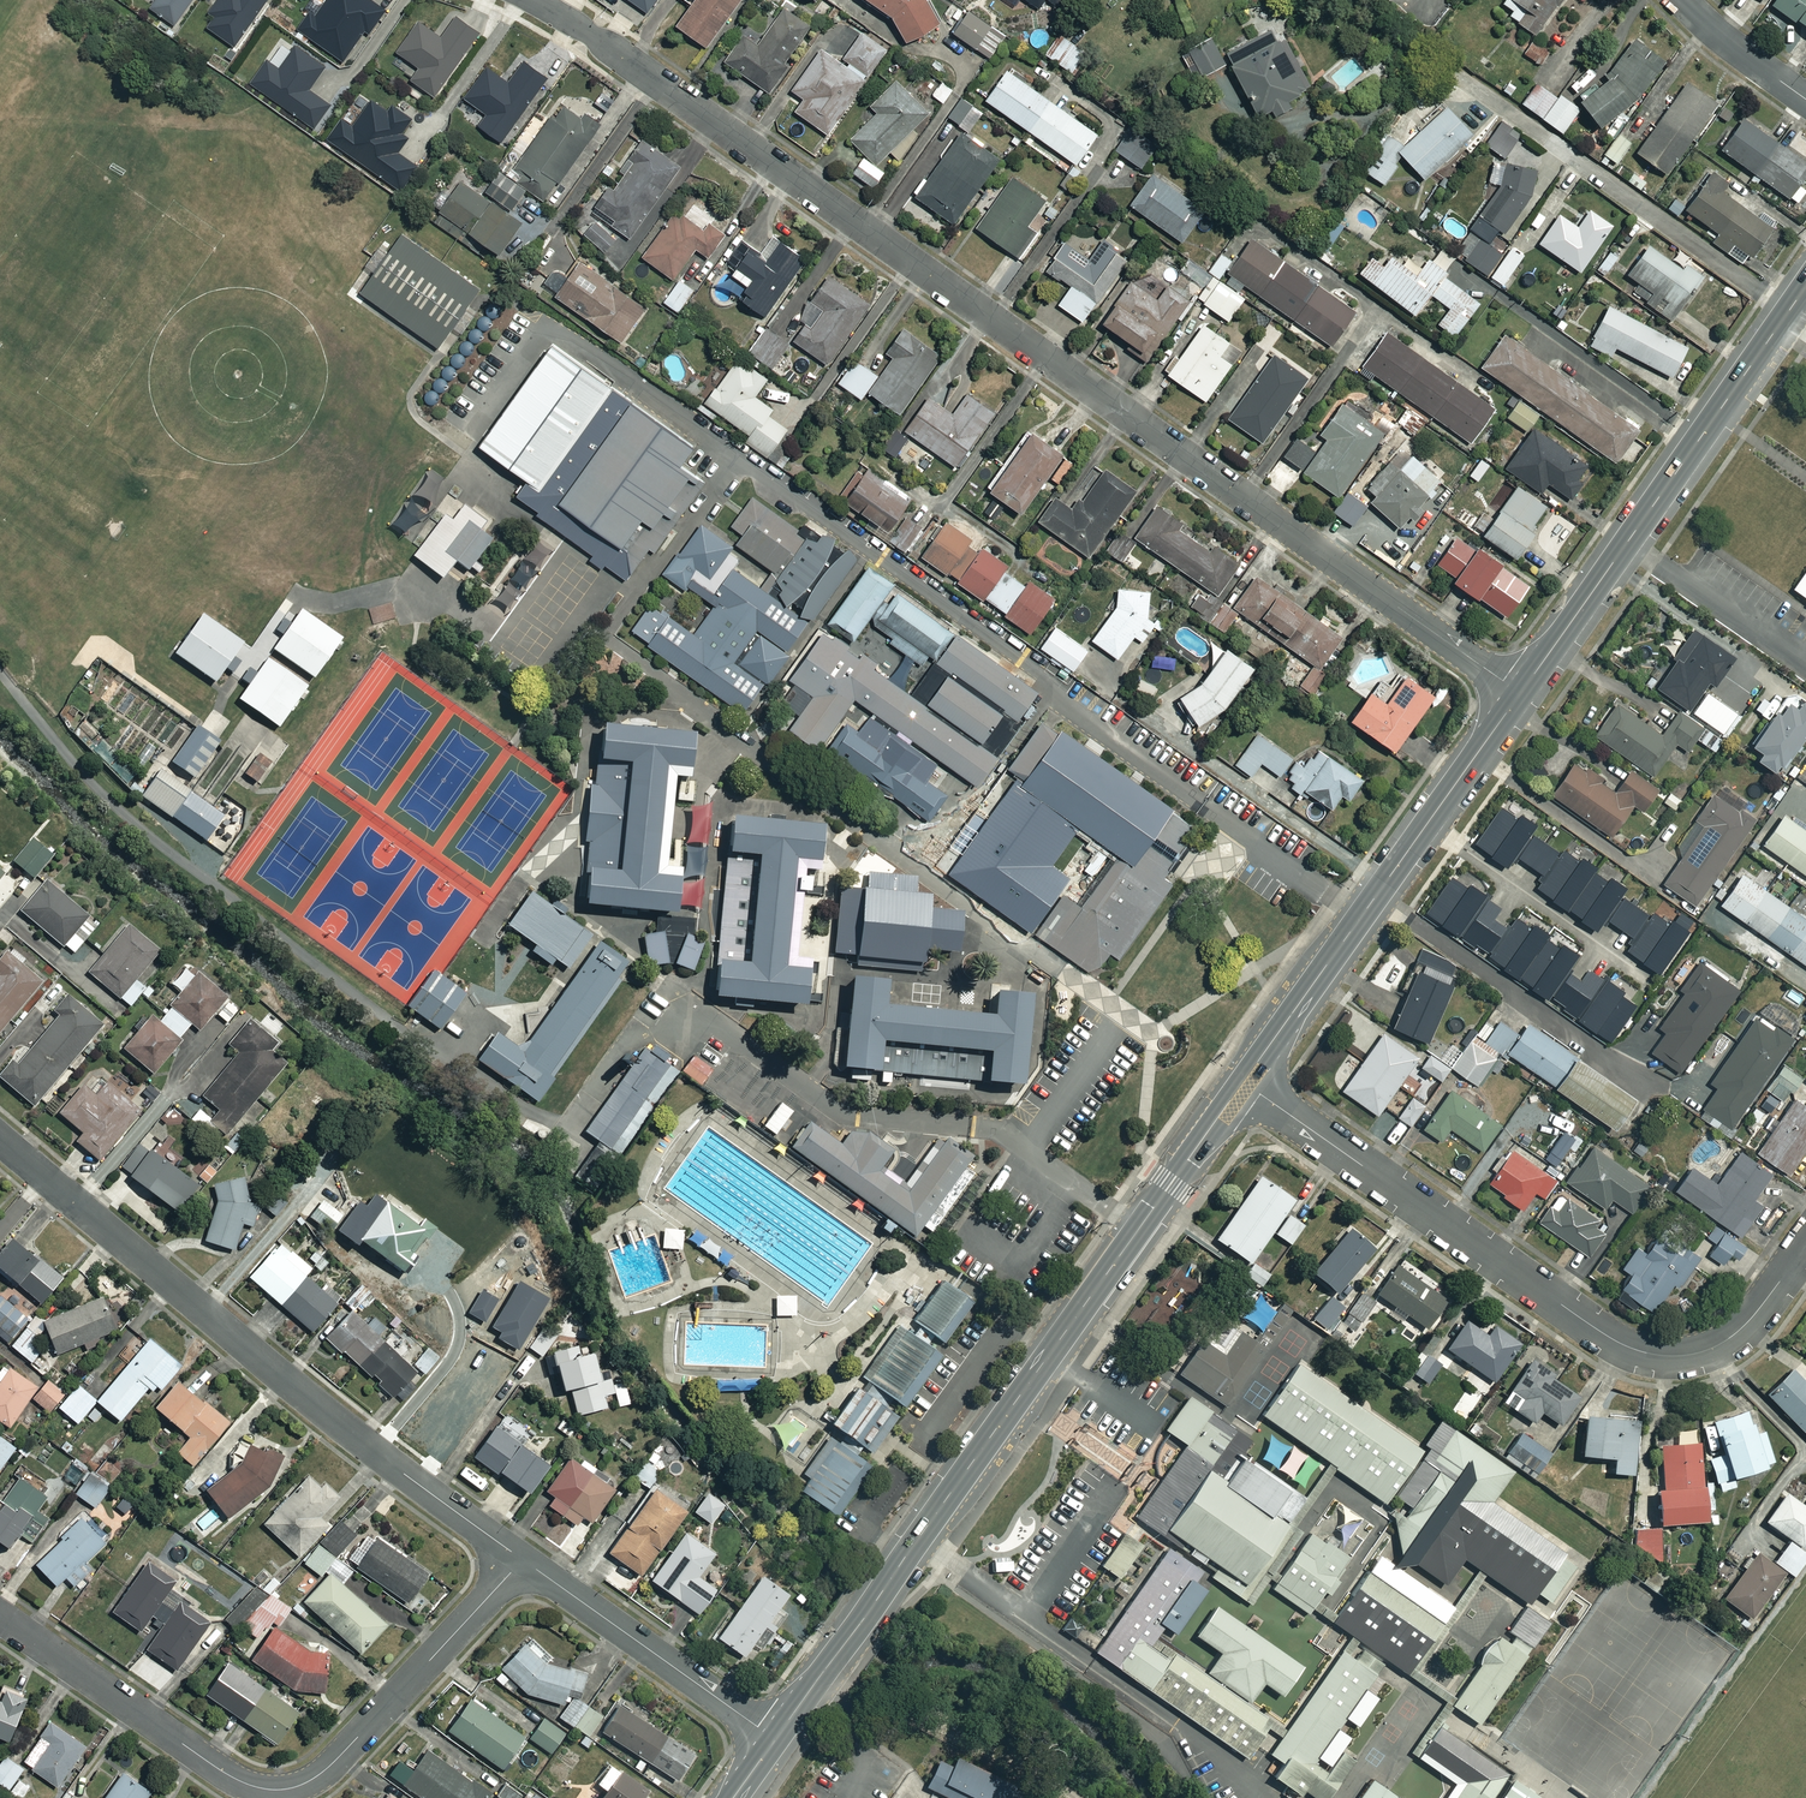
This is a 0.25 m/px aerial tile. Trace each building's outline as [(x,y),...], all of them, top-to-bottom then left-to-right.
[(153,10),(176,27),(196,0),(160,0),(153,10)] [(211,16),(216,20),(210,29),(236,48),(272,0),(222,0),(211,16)] [(372,0),(329,0),(318,15),(308,20),(300,31),(344,62),(366,30),(370,32),(386,9),(372,0)] [(647,12),(656,0),(630,0),(647,12)] [(690,3),(675,25),(707,47),(740,0),(686,0),(690,3)] [(892,16),(906,41),(941,23),(928,0),(870,0),(892,16)] [(1039,9),(1045,0),(1027,0),(1039,9)] [(1505,5),(1515,12),(1511,18),(1540,38),(1565,0),(1508,0),(1505,5)] [(1775,7),(1798,24),(1801,21),(1805,25),(1805,0),(1781,0),(1775,7)] [(756,111),(768,93),(771,95),(792,64),(790,62),(812,29),(786,10),(761,47),(746,37),(727,64),(759,87),(747,105),(756,111)] [(961,16),(951,31),(990,58),(1005,36),(969,10),(963,18),(961,16)] [(481,34),(457,18),(443,39),(418,22),(397,54),(420,69),(411,82),(438,99),(481,34)] [(1278,40),(1272,28),(1226,52),(1260,116),(1272,110),(1276,116),(1293,107),(1289,100),(1302,93),(1301,91),(1307,88),(1306,87),(1311,85),(1286,38),(1281,41),(1280,39),(1278,40)] [(889,52),(864,35),(843,65),(824,51),(795,93),(807,101),(798,113),(830,136),(889,52)] [(1089,53),(1062,35),(1047,56),(1075,74),(1089,53)] [(1227,64),(1211,36),(1188,48),(1202,77),(1227,64)] [(1583,102),(1605,130),(1642,101),(1671,66),(1638,40),(1608,76),(1612,80),(1583,102)] [(1552,54),(1534,42),(1526,55),(1543,66),(1552,54)] [(327,68),(298,47),(283,69),(270,61),(251,87),(312,130),(330,105),(311,91),(327,68)] [(549,80),(526,63),(510,85),(489,69),(466,101),(488,117),(480,127),(502,143),(549,80)] [(1102,137),(1011,72),(989,103),(1064,156),(1058,165),(1073,176),(1102,137)] [(934,108),(901,76),(872,107),(879,114),(852,142),(870,159),(856,173),(874,189),(887,175),(879,167),(934,108)] [(955,92),(944,84),(934,97),(945,105),(955,92)] [(1560,100),(1540,85),(1525,105),(1565,135),(1583,111),(1563,96),(1560,100)] [(1720,106),(1690,85),(1640,155),(1670,176),(1720,106)] [(976,107),(964,99),(950,118),(962,126),(976,107)] [(392,115),(372,101),(353,127),(343,120),(327,142),(400,194),(419,168),(399,153),(410,138),(403,133),(414,118),(398,107),(392,115)] [(559,120),(555,117),(514,173),(507,167),(488,193),(514,212),(529,191),(547,204),(604,125),(589,115),(585,121),(567,108),(559,120)] [(1406,158),(1426,182),(1476,138),(1450,109),(1407,146),(1390,133),(1363,169),(1386,185),(1406,158)] [(1746,121),(1724,152),(1756,175),(1752,182),(1758,186),(1763,179),(1800,205),(1805,196),(1805,191),(1803,189),(1805,184),(1805,164),(1746,121)] [(1520,139),(1502,126),(1488,146),(1506,159),(1520,139)] [(1158,149),(1132,131),(1118,152),(1143,170),(1158,149)] [(978,136),(975,141),(965,133),(930,182),(926,180),(914,196),(957,227),(1003,161),(986,149),(989,144),(978,136)] [(681,168),(644,142),(622,173),(628,176),(617,192),(612,189),(594,214),(632,240),(681,168)] [(1505,233),(1535,190),(1539,171),(1509,165),(1505,184),(1482,218),(1505,233)] [(1732,185),(1716,174),(1689,212),(1721,235),(1714,243),(1749,268),(1775,230),(1725,195),(1732,185)] [(1206,212),(1155,176),(1133,207),(1184,243),(1206,212)] [(1047,202),(1015,179),(979,229),(1018,257),(1036,232),(1029,228),(1047,202)] [(526,225),(465,184),(455,199),(445,193),(434,208),(506,256),(526,225)] [(706,233),(679,212),(645,258),(675,281),(699,251),(711,260),(728,237),(712,224),(706,233)] [(1615,228),(1593,212),(1581,229),(1562,216),(1542,245),(1583,274),(1615,228)] [(1645,223),(1636,217),(1599,271),(1607,277),(1645,223)] [(619,241),(598,223),(587,237),(607,254),(619,241)] [(480,289),(402,234),(382,263),(360,294),(438,349),(460,317),(480,289)] [(1504,255),(1502,253),(1507,245),(1494,236),(1488,244),(1484,241),(1469,263),(1489,277),(1504,255)] [(808,262),(775,238),(762,257),(756,252),(737,277),(754,290),(746,302),(767,318),(808,262)] [(1358,314),(1255,241),(1231,276),(1334,348),(1358,314)] [(1067,244),(1056,259),(1058,260),(1049,272),(1073,290),(1061,307),(1085,324),(1131,261),(1105,242),(1091,261),(1067,244)] [(1687,272),(1652,247),(1631,276),(1642,284),(1635,293),(1673,321),(1705,277),(1691,267),(1687,272)] [(1526,256),(1514,248),(1494,279),(1506,287),(1526,256)] [(1432,260),(1424,270),(1410,259),(1405,266),(1395,259),(1388,269),(1375,259),(1363,275),(1419,318),(1435,297),(1453,310),(1440,326),(1457,339),(1482,305),(1445,277),(1457,260),(1444,251),(1435,263),(1432,260)] [(1234,263),(1222,255),(1210,273),(1222,281),(1234,263)] [(650,309),(584,264),(571,282),(568,280),(556,297),(626,345),(650,309)] [(1604,284),(1591,275),(1583,287),(1597,296),(1604,284)] [(871,306),(832,278),(801,322),(809,327),(797,343),(829,366),(871,306)] [(1247,301),(1215,279),(1200,301),(1232,323),(1247,301)] [(696,292),(681,282),(666,304),(680,314),(696,292)] [(1192,302),(1171,286),(1160,302),(1134,283),(1117,307),(1120,309),(1107,326),(1134,345),(1130,350),(1148,363),(1192,302)] [(1692,350),(1613,308),(1592,347),(1614,358),(1619,349),(1676,380),(1692,350)] [(1558,315),(1552,324),(1564,334),(1571,325),(1558,315)] [(1244,354),(1206,327),(1182,361),(1177,357),(1166,373),(1208,403),(1244,354)] [(655,340),(642,331),(632,344),(646,354),(655,340)] [(944,360),(906,331),(888,355),(895,360),(882,379),(858,361),(841,384),(864,401),(870,393),(901,416),(944,360)] [(1497,410),(1390,334),(1362,373),(1372,380),(1376,376),(1473,445),(1497,410)] [(1524,398),(1545,412),(1617,463),(1640,430),(1507,336),(1484,369),(1524,398)] [(694,443),(551,344),(480,445),(478,448),(621,548),(641,520),(655,529),(694,474),(680,464),(694,443)] [(1310,381),(1276,356),(1230,420),(1264,445),(1310,381)] [(771,380),(743,359),(709,404),(753,437),(748,443),(770,459),(791,432),(771,417),(775,412),(757,398),(771,380)] [(997,414),(970,395),(955,416),(932,400),(908,433),(958,469),(997,414)] [(1545,412),(1524,398),(1509,419),(1530,433),(1545,412)] [(1287,457),(1308,472),(1306,475),(1339,498),(1384,433),(1367,422),(1369,419),(1348,404),(1325,437),(1330,440),(1319,455),(1298,440),(1287,457)] [(1592,469),(1537,430),(1509,469),(1544,494),(1551,485),(1570,499),(1592,469)] [(996,521),(1008,503),(1027,516),(1067,458),(1030,432),(990,491),(996,495),(984,513),(996,521)] [(1443,482),(1404,449),(1370,488),(1379,497),(1374,504),(1403,529),(1443,482)] [(1138,494),(1107,472),(1078,514),(1058,500),(1041,524),(1092,559),(1138,494)] [(914,506),(870,474),(865,480),(858,475),(842,497),(894,534),(914,506)] [(1485,513),(1474,528),(1521,560),(1554,512),(1520,488),(1497,521),(1485,513)] [(1371,509),(1350,494),(1336,514),(1357,529),(1371,509)] [(803,532),(753,498),(725,537),(775,572),(803,532)] [(492,540),(482,532),(489,523),(465,505),(452,523),(445,518),(414,558),(443,580),(455,564),(467,573),(492,540)] [(1226,601),(1219,596),(1241,564),(1217,547),(1212,554),(1180,531),(1184,525),(1159,508),(1137,540),(1175,566),(1160,587),(1212,622),(1226,601)] [(744,711),(806,623),(722,564),(732,549),(699,525),(663,577),(707,608),(691,631),(647,600),(626,629),(744,711)] [(925,559),(952,578),(954,576),(963,582),(961,586),(986,603),(988,600),(1010,615),(1009,618),(1034,635),(1057,602),(1030,583),(1027,587),(1008,574),(1012,569),(984,550),(980,555),(970,548),(974,542),(949,525),(925,559)] [(857,560),(817,531),(772,594),(813,623),(857,560)] [(1136,544),(1122,533),(1109,552),(1123,562),(1136,544)] [(1480,553),(1459,538),(1440,566),(1461,581),(1458,585),(1506,619),(1529,585),(1506,569),(1508,567),(1483,549),(1480,553)] [(551,555),(538,546),(513,583),(525,592),(551,555)] [(1790,584),(1793,586),(1805,596),(1805,562),(1790,584)] [(891,584),(864,565),(825,620),(853,639),(891,584)] [(1226,632),(1240,612),(1316,666),(1302,686),(1313,694),(1350,641),(1259,577),(1236,609),(1229,604),(1214,624),(1226,632)] [(521,597),(510,588),(498,603),(509,612),(521,597)] [(1153,593),(1122,589),(1120,608),(1095,642),(1121,661),(1138,637),(1145,642),(1156,627),(1150,622),(1153,593)] [(949,631),(896,594),(876,622),(929,659),(949,631)] [(343,638),(300,609),(273,648),(316,677),(343,638)] [(243,643),(200,614),(180,643),(173,653),(216,682),(243,643)] [(995,752),(820,630),(788,676),(811,692),(786,728),(816,749),(852,697),(974,783),(995,752)] [(1091,653),(1059,630),(1044,650),(1077,673),(1091,653)] [(1680,708),(1713,732),(1731,707),(1702,686),(1707,680),(1712,683),(1732,655),(1700,632),(1682,656),(1678,654),(1656,685),(1683,705),(1680,708)] [(1037,693),(951,634),(932,661),(1018,720),(1037,693)] [(1203,727),(1230,711),(1260,672),(1233,651),(1206,685),(1185,698),(1203,727)] [(307,688),(265,659),(238,698),(281,727),(307,688)] [(1184,669),(1172,659),(1162,671),(1173,681),(1184,669)] [(1440,698),(1404,673),(1393,688),(1386,683),(1357,723),(1400,754),(1440,698)] [(1003,715),(945,674),(925,703),(983,743),(1003,715)] [(1771,767),(1776,760),(1781,764),(1805,729),(1805,702),(1790,690),(1776,708),(1774,706),(1748,740),(1758,747),(1754,754),(1771,767)] [(1713,732),(1680,708),(1662,734),(1618,701),(1594,732),(1651,774),(1675,741),(1685,749),(1695,736),(1713,750),(1722,738),(1714,732),(1713,732)] [(1121,857),(1086,907),(1133,940),(1188,863),(1211,831),(1052,718),(1016,767),(1032,779),(1025,789),(1051,807),(1121,857)] [(881,748),(846,723),(826,753),(923,820),(943,791),(911,769),(921,754),(891,733),(881,748)] [(691,733),(600,726),(597,764),(629,766),(622,867),(590,865),(588,903),(678,909),(681,876),(654,874),(661,769),(688,771),(691,733)] [(222,745),(200,729),(174,764),(197,780),(222,745)] [(1295,760),(1259,735),(1238,766),(1254,777),(1263,764),(1282,777),(1295,760)] [(1289,774),(1295,777),(1292,782),(1296,785),(1293,789),(1300,793),(1291,807),(1321,826),(1327,816),(1337,823),(1342,815),(1337,811),(1346,797),(1354,802),(1368,781),(1320,751),(1308,769),(1297,762),(1289,774)] [(273,763),(260,754),(246,775),(259,784),(273,763)] [(1601,776),(1574,757),(1549,792),(1610,834),(1632,803),(1642,810),(1658,788),(1628,768),(1613,790),(1598,780),(1601,776)] [(597,764),(590,865),(622,867),(629,766),(597,764)] [(222,817),(160,771),(141,797),(202,843),(222,817)] [(1687,787),(1672,782),(1669,793),(1684,798),(1687,787)] [(1715,788),(1674,846),(1681,851),(1660,881),(1694,904),(1755,816),(1715,788)] [(1605,916),(1627,931),(1623,936),(1630,942),(1626,948),(1658,970),(1684,932),(1651,908),(1648,913),(1618,892),(1622,887),(1500,804),(1473,842),(1507,865),(1515,853),(1542,871),(1533,884),(1596,928),(1605,916)] [(1782,812),(1761,841),(1805,873),(1805,829),(1782,812)] [(817,821),(726,814),(723,852),(755,854),(748,955),(716,953),(714,991),(804,998),(807,964),(780,962),(787,857),(814,859),(817,821)] [(1678,826),(1668,820),(1655,839),(1665,846),(1678,826)] [(55,857),(34,840),(15,863),(36,880),(55,857)] [(723,852),(716,953),(748,955),(755,854),(723,852)] [(1581,952),(1520,908),(1509,924),(1492,911),(1498,903),(1487,895),(1490,891),(1460,870),(1430,913),(1610,1041),(1643,996),(1591,959),(1579,977),(1568,969),(1581,952)] [(1715,895),(1719,898),(1717,901),(1805,964),(1805,917),(1739,870),(1729,884),(1724,881),(1715,895)] [(928,883),(840,878),(835,965),(923,971),(928,883)] [(90,917),(48,882),(23,913),(76,956),(86,943),(76,934),(90,917)] [(591,930),(531,888),(503,928),(563,969),(591,930)] [(639,937),(648,966),(666,964),(673,964),(688,970),(700,940),(687,929),(685,925),(657,922),(654,927),(639,937)] [(162,953),(130,926),(90,974),(132,1009),(149,989),(139,980),(162,953)] [(469,1058),(531,1101),(628,963),(591,938),(516,1045),(490,1027),(469,1058)] [(9,953),(0,964),(0,1037),(45,983),(9,953)] [(1741,989),(1702,961),(1681,990),(1685,993),(1661,1028),(1666,1032),(1652,1053),(1682,1074),(1741,989)] [(1450,976),(1417,962),(1392,1022),(1425,1036),(1450,976)] [(466,996),(432,972),(410,1004),(443,1028),(466,996)] [(229,999),(200,974),(158,1024),(148,1015),(136,1029),(141,1033),(126,1051),(155,1076),(196,1027),(201,1032),(229,999)] [(849,978),(843,1069),(881,1071),(883,1040),(984,1047),(982,1078),(1020,1080),(1026,990),(992,988),(991,1014),(885,1008),(887,981),(849,978)] [(104,1027),(69,998),(56,1013),(61,1017),(20,1066),(15,1062),(0,1078),(35,1107),(104,1027)] [(1802,1022),(1769,1000),(1755,1021),(1752,1019),(1709,1080),(1716,1085),(1697,1113),(1725,1133),(1802,1022)] [(1632,1095),(1523,1018),(1514,1030),(1499,1020),(1484,1041),(1506,1056),(1508,1052),(1611,1124),(1632,1095)] [(277,1097),(268,1089),(287,1066),(273,1054),(280,1046),(251,1022),(230,1047),(240,1055),(204,1098),(221,1113),(211,1124),(228,1137),(259,1099),(269,1107),(277,1097)] [(1376,1112),(1381,1105),(1409,1125),(1425,1102),(1414,1095),(1419,1088),(1402,1076),(1417,1054),(1381,1029),(1341,1087),(1376,1112)] [(1495,1056),(1469,1039),(1461,1051),(1450,1044),(1440,1059),(1468,1078),(1458,1093),(1449,1086),(1422,1127),(1440,1138),(1448,1126),(1481,1148),(1499,1122),(1466,1100),(1495,1056)] [(881,1071),(982,1078),(984,1047),(883,1040),(881,1071)] [(572,1182),(592,1196),(656,1107),(643,1097),(665,1066),(645,1052),(587,1133),(600,1143),(572,1182)] [(1449,1066),(1429,1053),(1421,1066),(1441,1079),(1449,1066)] [(1800,1077),(1783,1062),(1764,1085),(1780,1099),(1800,1077)] [(98,1098),(85,1087),(62,1115),(86,1136),(79,1144),(101,1162),(140,1116),(107,1088),(98,1098)] [(1793,1096),(1757,1151),(1788,1171),(1805,1144),(1805,1105),(1793,1096)] [(790,1109),(778,1100),(761,1123),(772,1132),(790,1109)] [(543,1130),(522,1117),(516,1125),(537,1139),(543,1130)] [(914,1236),(969,1157),(941,1137),(904,1191),(876,1171),(888,1153),(846,1124),(834,1142),(802,1120),(784,1146),(914,1236)] [(171,1132),(158,1122),(122,1169),(181,1214),(202,1186),(184,1172),(182,1174),(155,1153),(171,1132)] [(1648,1184),(1592,1145),(1567,1180),(1604,1206),(1610,1197),(1630,1210),(1648,1184)] [(1530,1160),(1509,1146),(1487,1180),(1502,1190),(1500,1193),(1521,1206),(1532,1189),(1545,1197),(1557,1178),(1545,1170),(1550,1163),(1535,1153),(1530,1160)] [(1770,1171),(1743,1153),(1721,1186),(1690,1164),(1674,1188),(1741,1235),(1762,1205),(1752,1198),(1770,1171)] [(219,1174),(211,1166),(200,1178),(208,1185),(219,1174)] [(1292,1198),(1257,1175),(1214,1238),(1248,1261),(1292,1198)] [(261,1207),(253,1205),(249,1181),(217,1186),(220,1205),(208,1243),(237,1252),(246,1225),(255,1228),(261,1207)] [(291,1203),(277,1191),(264,1207),(278,1219),(291,1203)] [(1595,1215),(1567,1196),(1557,1210),(1549,1204),(1538,1219),(1587,1254),(1604,1230),(1591,1221),(1595,1215)] [(411,1278),(424,1261),(417,1256),(429,1240),(432,1242),(440,1231),(396,1198),(389,1207),(378,1198),(370,1209),(363,1203),(341,1232),(362,1248),(366,1244),(411,1278)] [(345,1219),(325,1202),(312,1219),(331,1235),(345,1219)] [(1745,1245),(1715,1222),(1706,1234),(1715,1241),(1707,1252),(1722,1262),(1729,1252),(1736,1257),(1745,1245)] [(1372,1248),(1348,1228),(1311,1271),(1335,1291),(1372,1248)] [(1645,1247),(1637,1242),(1621,1265),(1629,1270),(1619,1285),(1653,1308),(1672,1281),(1680,1286),(1700,1256),(1685,1246),(1681,1252),(1654,1233),(1645,1247)] [(17,1240),(0,1260),(0,1269),(44,1306),(65,1281),(17,1240)] [(253,1280),(315,1334),(344,1300),(328,1286),(323,1291),(301,1272),(307,1265),(284,1245),(253,1280)] [(321,1249),(310,1260),(323,1273),(334,1262),(321,1249)] [(1268,1274),(1251,1262),(1243,1273),(1260,1286),(1268,1274)] [(1444,1299),(1394,1263),(1374,1291),(1394,1306),(1388,1314),(1400,1322),(1406,1314),(1424,1327),(1444,1299)] [(972,1300),(939,1278),(911,1319),(917,1323),(931,1333),(943,1341),(972,1300)] [(362,1287),(345,1304),(355,1314),(371,1296),(362,1287)] [(1374,1301),(1357,1290),(1337,1320),(1354,1331),(1374,1301)] [(1277,1309),(1258,1295),(1243,1316),(1262,1330),(1277,1309)] [(1341,1305),(1328,1295),(1311,1318),(1324,1328),(1341,1305)] [(3,1298),(0,1301),(0,1336),(8,1343),(28,1320),(3,1298)] [(85,1303),(87,1307),(47,1324),(61,1356),(86,1345),(88,1350),(121,1336),(106,1299),(96,1303),(95,1299),(85,1303)] [(417,1376),(353,1314),(328,1340),(346,1357),(348,1355),(395,1400),(417,1376)] [(1486,1333),(1465,1319),(1445,1348),(1491,1379),(1518,1340),(1493,1323),(1486,1333)] [(931,1333),(917,1323),(910,1334),(924,1344),(931,1333)] [(910,1334),(895,1324),(858,1375),(868,1382),(890,1398),(903,1406),(940,1355),(924,1344),(910,1334)] [(1228,1410),(1275,1345),(1246,1324),(1225,1353),(1205,1339),(1179,1376),(1228,1410)] [(553,1338),(538,1327),(524,1345),(539,1356),(553,1338)] [(182,1367),(152,1341),(118,1382),(109,1374),(96,1390),(104,1397),(99,1404),(123,1424),(157,1382),(164,1388),(182,1367)] [(593,1374),(587,1348),(551,1357),(558,1385),(567,1383),(574,1413),(605,1405),(602,1394),(613,1391),(608,1370),(593,1374)] [(1439,1364),(1418,1350),(1405,1368),(1426,1382),(1439,1364)] [(1556,1375),(1528,1356),(1506,1389),(1519,1398),(1512,1408),(1531,1421),(1539,1410),(1557,1423),(1576,1395),(1553,1380),(1556,1375)] [(1422,1453),(1297,1365),(1261,1417),(1385,1504),(1422,1453)] [(7,1367),(0,1376),(0,1382),(3,1384),(0,1388),(0,1421),(12,1430),(40,1389),(7,1367)] [(1789,1368),(1764,1393),(1805,1436),(1805,1380),(1802,1377),(1800,1379),(1789,1368)] [(890,1398),(868,1382),(862,1391),(884,1406),(890,1398)] [(66,1396),(49,1383),(35,1401),(52,1414),(66,1396)] [(232,1426),(182,1383),(159,1411),(193,1439),(180,1455),(196,1469),(232,1426)] [(862,1391),(851,1384),(825,1420),(842,1432),(861,1445),(870,1451),(896,1415),(884,1406),(862,1391)] [(103,1414),(96,1407),(99,1403),(81,1387),(61,1410),(79,1426),(88,1416),(96,1423),(103,1414)] [(1134,1519),(1248,1598),(1313,1504),(1241,1454),(1251,1440),(1189,1397),(1165,1431),(1185,1446),(1134,1519)] [(1730,1472),(1754,1464),(1755,1470),(1761,1468),(1760,1462),(1771,1459),(1762,1430),(1751,1434),(1743,1409),(1709,1420),(1719,1452),(1705,1457),(1714,1483),(1716,1482),(1718,1491),(1735,1486),(1730,1472)] [(1637,1418),(1581,1412),(1576,1452),(1610,1455),(1608,1470),(1630,1473),(1637,1418)] [(524,1442),(494,1419),(468,1452),(494,1471),(496,1468),(525,1490),(545,1464),(521,1446),(524,1442)] [(1520,1429),(1505,1450),(1525,1465),(1540,1444),(1520,1429)] [(842,1432),(836,1441),(854,1454),(861,1445),(842,1432)] [(1514,1473),(1454,1432),(1431,1467),(1422,1461),(1397,1498),(1412,1508),(1404,1519),(1392,1511),(1401,1556),(1448,1588),(1465,1563),(1530,1608),(1538,1596),(1552,1606),(1578,1568),(1564,1559),(1567,1555),(1493,1504),(1514,1473)] [(854,1454),(836,1441),(826,1435),(799,1472),(807,1476),(797,1489),(835,1517),(872,1466),(854,1454)] [(0,1436),(0,1471),(1,1472),(18,1450),(0,1436)] [(257,1443),(255,1447),(241,1439),(230,1459),(233,1474),(209,1491),(229,1520),(270,1490),(287,1458),(257,1443)] [(1697,1440),(1658,1443),(1661,1486),(1652,1487),(1654,1521),(1702,1518),(1697,1440)] [(580,1456),(577,1461),(566,1453),(541,1487),(551,1494),(545,1502),(575,1524),(581,1516),(589,1522),(614,1488),(605,1482),(609,1477),(580,1456)] [(89,1470),(76,1461),(63,1478),(76,1488),(89,1470)] [(659,1471),(649,1463),(636,1479),(646,1487),(659,1471)] [(716,1475),(707,1467),(697,1479),(707,1487),(716,1475)] [(112,1488),(93,1473),(77,1495),(96,1509),(112,1488)] [(338,1502),(311,1477),(266,1526),(281,1539),(273,1548),(285,1559),(293,1551),(301,1559),(329,1528),(321,1520),(338,1502)] [(23,1537),(34,1545),(52,1520),(40,1512),(49,1500),(21,1481),(5,1503),(3,1502),(0,1506),(0,1543),(12,1552),(23,1537)] [(682,1508),(650,1486),(606,1550),(637,1572),(682,1508)] [(722,1503),(705,1491),(692,1510),(709,1522),(722,1503)] [(1783,1491),(1763,1519),(1800,1546),(1805,1538),(1805,1497),(1801,1504),(1783,1491)] [(112,1542),(88,1517),(63,1540),(65,1542),(39,1567),(59,1588),(68,1580),(76,1588),(90,1575),(83,1569),(112,1542)] [(322,1545),(337,1558),(357,1536),(341,1523),(322,1545)] [(1658,1556),(1657,1527),(1631,1528),(1632,1544),(1654,1559),(1658,1556)] [(712,1552),(682,1531),(648,1577),(696,1612),(713,1588),(695,1574),(712,1552)] [(1145,1546),(1127,1534),(1102,1570),(1120,1582),(1145,1546)] [(1348,1560),(1310,1534),(1272,1589),(1311,1616),(1348,1560)] [(430,1576),(378,1540),(368,1555),(363,1552),(353,1566),(410,1605),(430,1576)] [(1787,1540),(1772,1561),(1792,1575),(1805,1555),(1805,1554),(1787,1540)] [(337,1558),(322,1545),(305,1563),(321,1577),(337,1558)] [(1204,1573),(1168,1548),(1094,1654),(1185,1717),(1247,1761),(1257,1746),(1274,1723),(1155,1641),(1165,1627),(1177,1635),(1207,1592),(1196,1584),(1204,1573)] [(1782,1571),(1754,1551),(1721,1597),(1749,1617),(1782,1571)] [(387,1625),(345,1587),(357,1574),(340,1560),(328,1573),(331,1576),(306,1604),(361,1654),(387,1625)] [(192,1594),(150,1565),(115,1614),(147,1637),(155,1626),(163,1632),(149,1651),(178,1672),(212,1625),(184,1605),(192,1594)] [(1667,1578),(1649,1566),(1639,1582),(1657,1593),(1667,1578)] [(785,1592),(760,1574),(716,1636),(742,1654),(750,1642),(760,1648),(785,1612),(776,1605),(785,1592)] [(1442,1627),(1368,1575),(1333,1624),(1406,1676),(1442,1627)] [(241,1628),(272,1597),(258,1588),(225,1621),(237,1632),(241,1628)] [(272,1597),(241,1628),(257,1640),(273,1623),(277,1627),(291,1610),(272,1597)] [(1551,1625),(1525,1607),(1509,1631),(1535,1649),(1551,1625)] [(1305,1670),(1218,1609),(1197,1639),(1222,1657),(1210,1674),(1249,1702),(1262,1684),(1284,1699),(1305,1670)] [(312,1653),(276,1629),(253,1663),(297,1693),(329,1694),(331,1654),(312,1653)] [(498,1665),(503,1670),(494,1678),(501,1686),(510,1677),(523,1691),(561,1702),(564,1691),(574,1694),(582,1669),(551,1660),(528,1636),(498,1665)] [(1528,1658),(1500,1639),(1452,1707),(1480,1727),(1528,1658)] [(1342,1654),(1271,1756),(1282,1763),(1272,1777),(1302,1797),(1305,1793),(1312,1797),(1334,1797),(1358,1764),(1342,1753),(1327,1774),(1314,1765),(1383,1666),(1363,1653),(1356,1664),(1342,1654)] [(302,1716),(232,1665),(209,1697),(280,1747),(302,1716)] [(0,1703),(0,1740),(12,1745),(31,1701),(11,1692),(5,1706),(0,1703)] [(600,1713),(571,1695),(557,1715),(587,1734),(600,1713)] [(521,1735),(467,1697),(445,1728),(499,1766),(521,1735)] [(693,1752),(616,1703),(599,1729),(676,1779),(693,1752)] [(562,1731),(541,1717),(527,1737),(548,1751),(562,1731)] [(53,1724),(26,1764),(35,1770),(33,1772),(55,1786),(83,1744),(53,1724)] [(1510,1778),(1440,1729),(1418,1760),(1463,1791),(1458,1797),(1496,1797),(1510,1778)] [(424,1749),(400,1783),(422,1797),(483,1797),(488,1791),(471,1778),(469,1780),(424,1749)] [(8,1758),(0,1769),(0,1784),(10,1792),(25,1771),(8,1758)] [(928,1789),(947,1797),(1027,1797),(1029,1793),(959,1760),(956,1768),(941,1761),(928,1789)] [(579,1797),(637,1797),(647,1783),(617,1762),(614,1767),(605,1761),(579,1797)] [(119,1770),(101,1797),(142,1797),(147,1790),(119,1770)] [(505,1781),(496,1794),(500,1797),(518,1797),(521,1793),(505,1781)] [(1514,1781),(1502,1797),(1539,1797),(1514,1781)] [(1370,1782),(1359,1797),(1392,1797),(1370,1782)] [(385,1790),(379,1797),(396,1797),(385,1790)]
